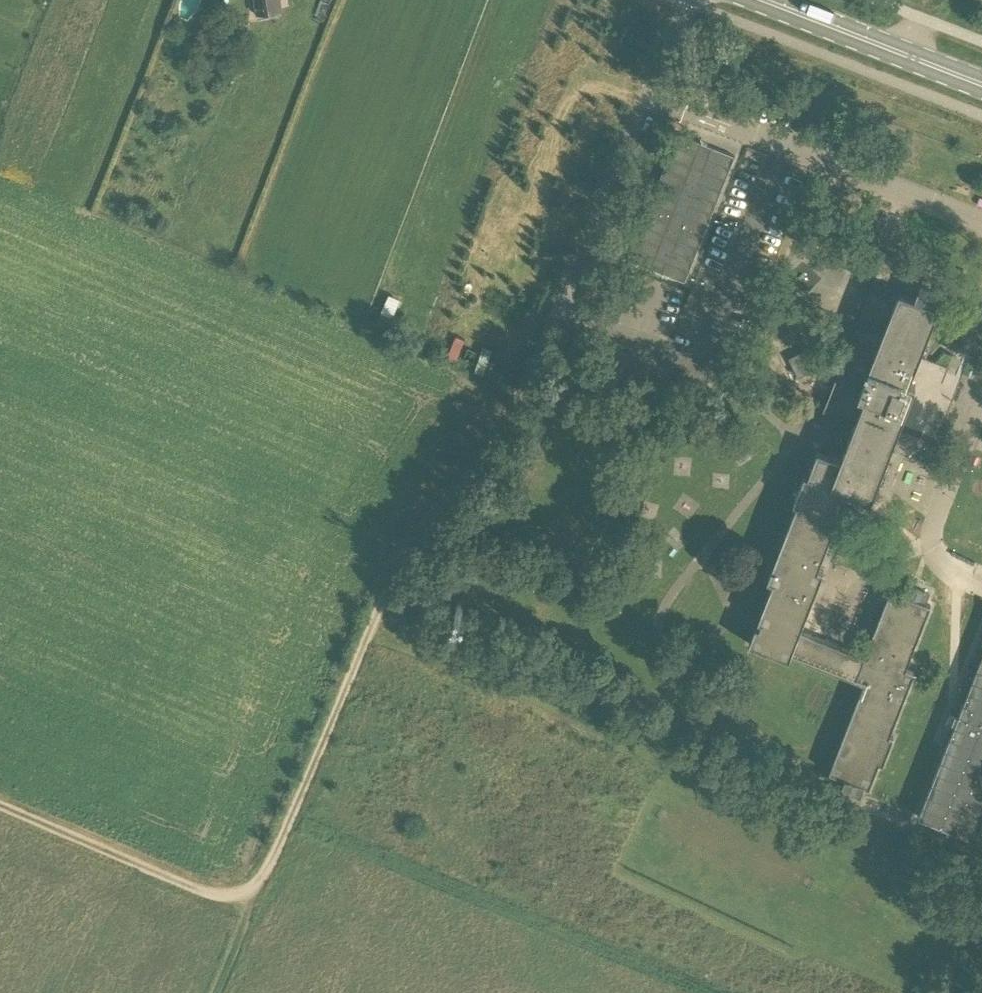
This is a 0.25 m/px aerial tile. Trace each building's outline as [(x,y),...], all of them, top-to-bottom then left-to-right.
[(281,10),(279,0),(256,0),(258,13),(281,10)] [(737,123),(671,98),(617,242),(682,266),(737,123)] [(868,657),(803,631),(826,572),(819,569),(849,492),(872,501),(903,424),(918,386),(910,383),(940,307),(935,305),(939,294),(920,287),(927,270),(892,257),(882,283),(876,281),(835,384),(825,410),(832,412),(855,422),(841,458),(817,449),(807,475),(802,474),(792,501),(797,503),(767,579),(773,581),(748,643),(788,659),(791,653),(864,682),(829,773),(845,779),(842,788),(860,795),(863,787),(869,789),(879,763),(884,765),(894,738),(889,736),(914,673),(907,670),(932,607),(927,605),(931,594),(912,586),(908,596),(894,591),(868,657)] [(800,269),(800,289),(826,289),(826,269),(800,269)] [(477,344),(469,369),(483,374),(492,350),(477,344)] [(907,821),(964,844),(981,799),(981,630),(907,821)] [(835,721),(730,678),(703,750),(808,794),(835,721)]
